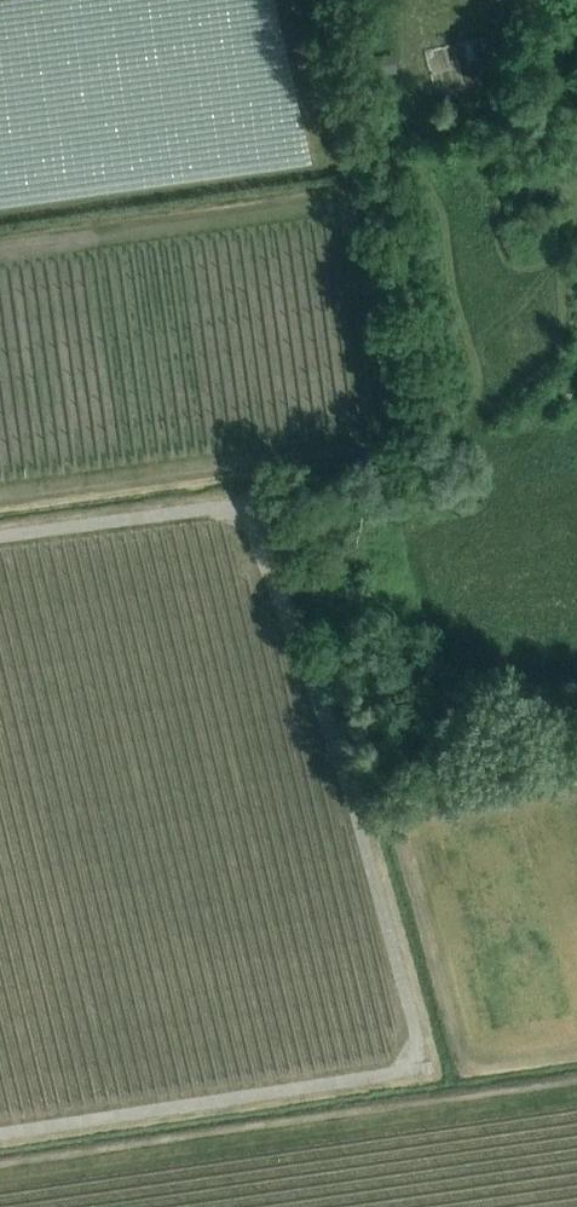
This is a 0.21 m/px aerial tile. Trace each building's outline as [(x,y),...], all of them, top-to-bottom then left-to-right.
[(405,77),(403,58),(386,61),(388,79),(405,77)]
